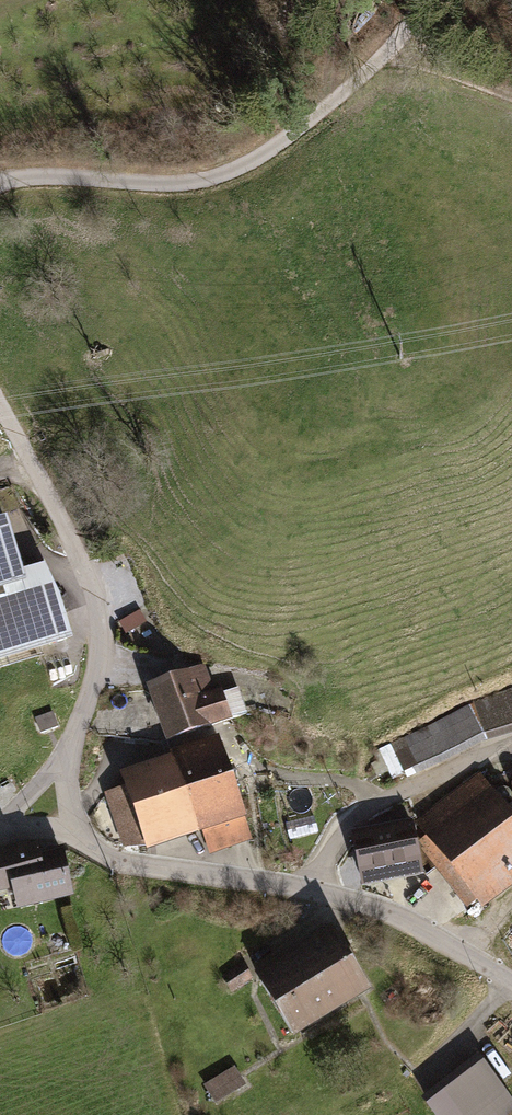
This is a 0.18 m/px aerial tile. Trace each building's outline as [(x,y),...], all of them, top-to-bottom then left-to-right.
[(67,642),(44,567),(18,575),(2,524),(0,524),(0,663),(67,642)] [(198,670),(142,690),(161,745),(241,718),(231,687),(207,695),(198,670)] [(390,744),(408,780),(484,742),(511,732),(511,690),(467,706),(390,744)] [(215,742),(117,776),(143,851),(198,833),(206,858),(250,843),(215,742)] [(409,823),(472,909),(511,880),(511,827),(474,775),(409,823)] [(405,822),(348,832),(357,884),(414,874),(405,822)] [(0,855),(0,897),(2,897),(7,916),(64,901),(58,877),(36,883),(27,848),(0,855)] [(511,942),(511,907),(495,925),(511,942)] [(325,930),(248,975),(287,1042),(364,997),(325,930)] [(45,940),(49,952),(62,948),(59,936),(45,940)] [(416,1101),(427,1114),(506,1114),(498,1103),(503,1099),(472,1058),(416,1101)] [(212,1108),(242,1092),(231,1072),(201,1089),(212,1108)]
